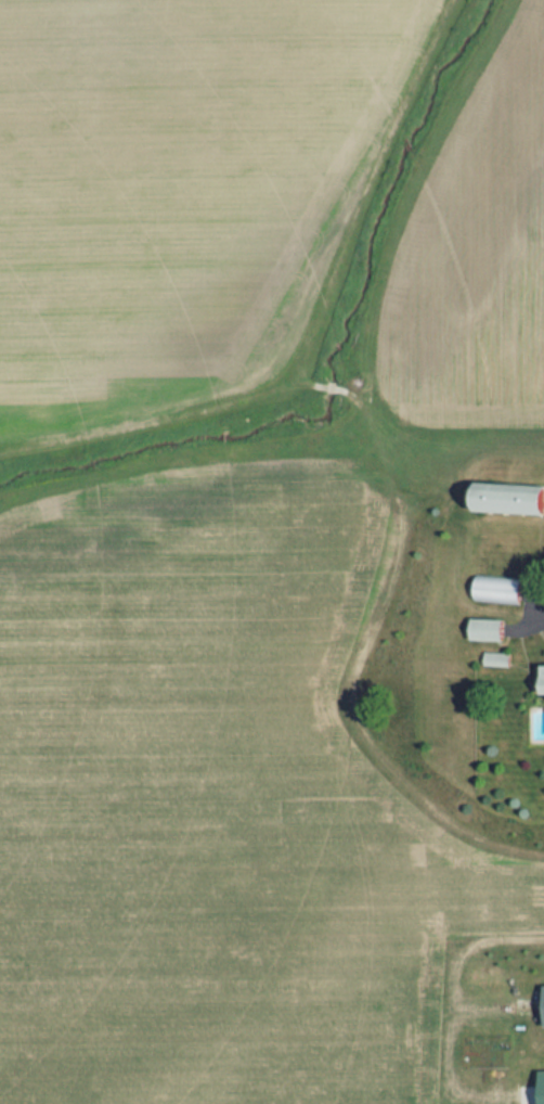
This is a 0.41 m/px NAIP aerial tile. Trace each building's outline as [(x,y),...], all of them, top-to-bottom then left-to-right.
[(476,482),(475,511),(543,514),(543,485),(476,482)] [(474,601),(516,602),(516,578),(475,577),(474,601)] [(471,639),(503,640),(503,619),(471,617),(471,639)] [(509,666),(510,652),(484,651),(484,665),(509,666)]
